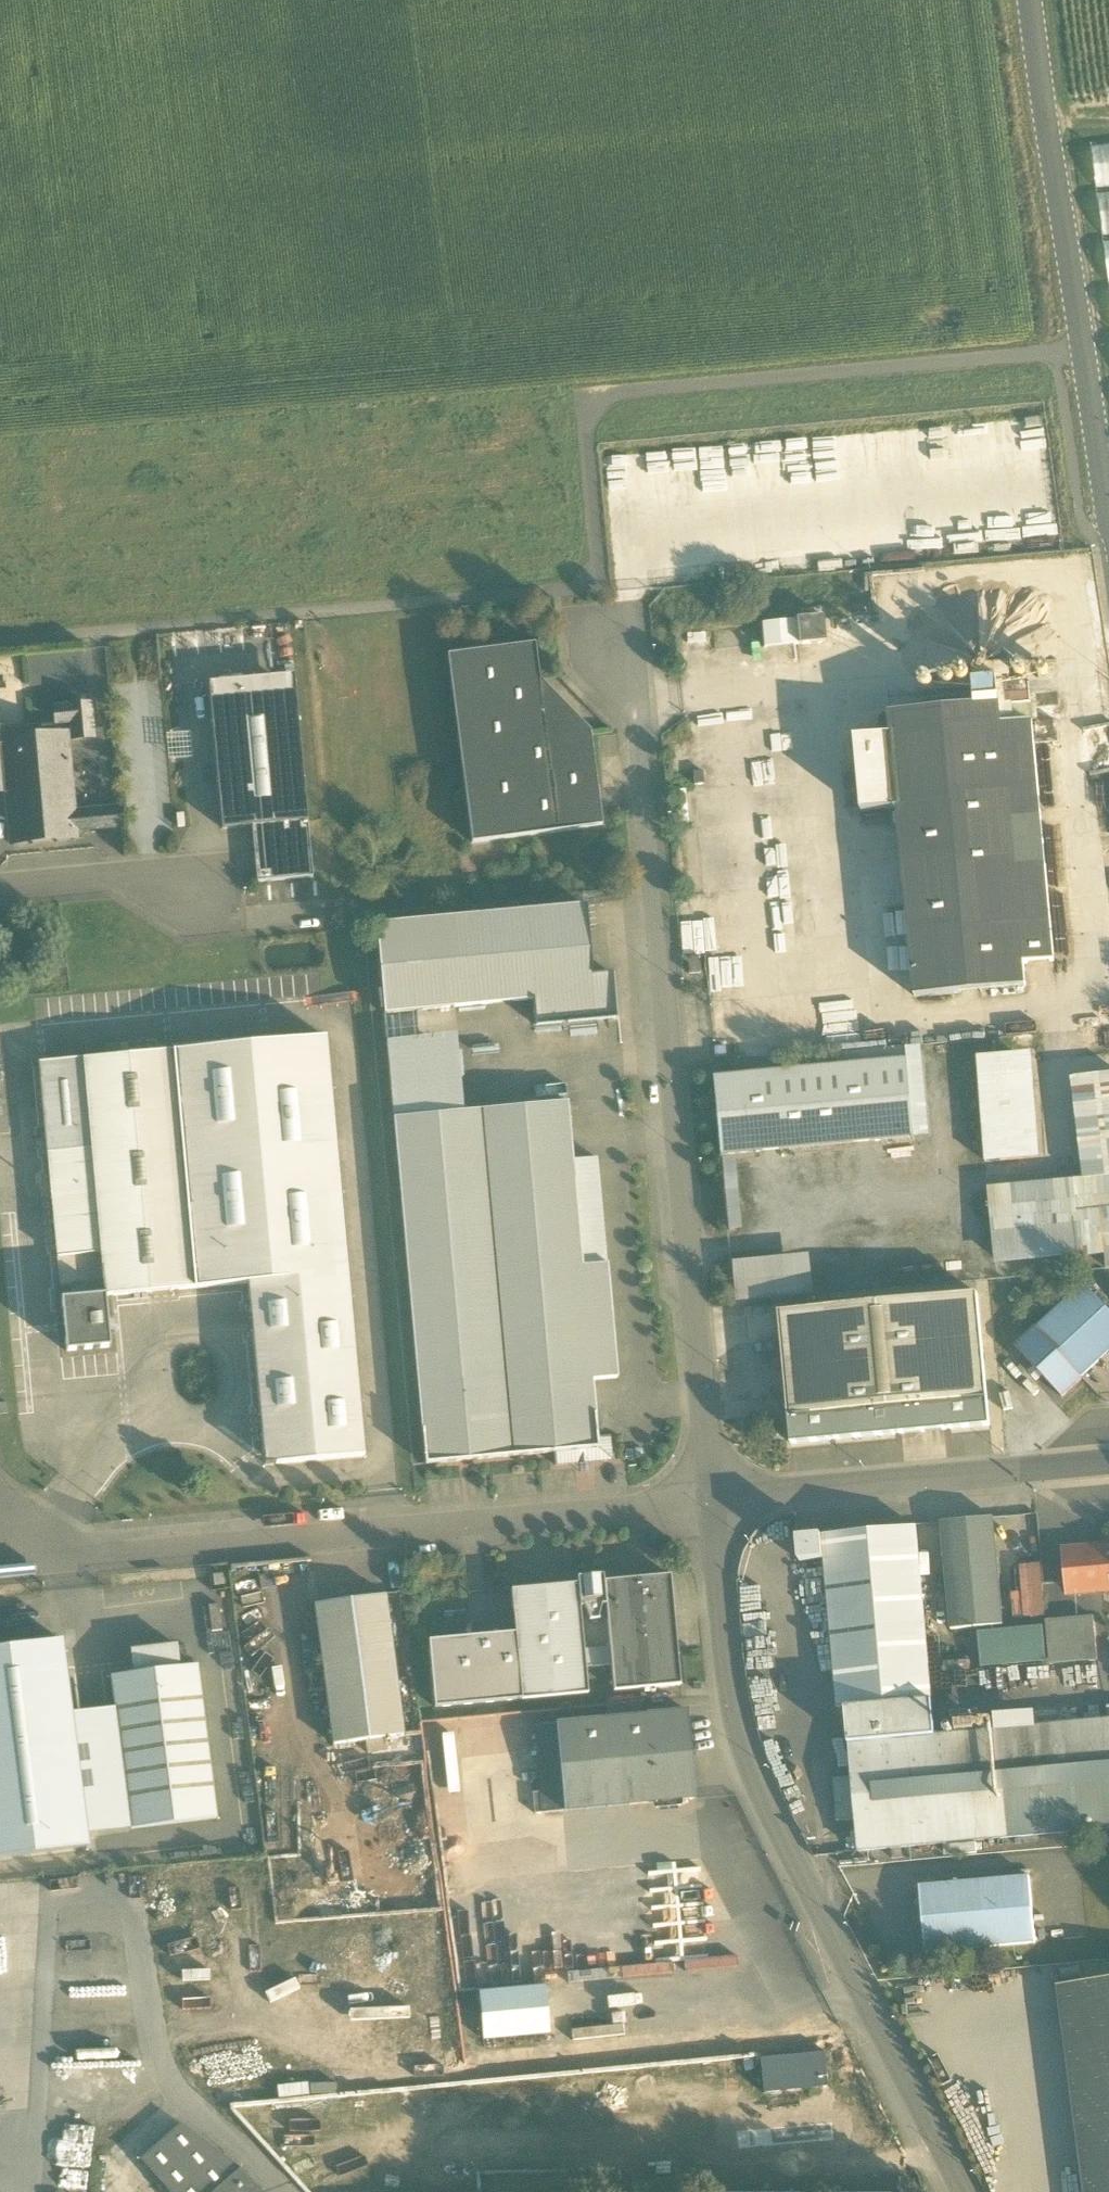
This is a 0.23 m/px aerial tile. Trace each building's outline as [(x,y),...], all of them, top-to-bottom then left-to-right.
[(796,620),(796,621),(798,646),(824,643),(822,617),(796,620)] [(764,649),(798,646),(796,621),(761,624),(764,649)] [(447,656),(472,844),(602,827),(590,734),(547,740),(539,681),(535,645),(447,656)] [(209,684),(210,701),(296,693),(294,676),(209,684)] [(590,734),(539,681),(547,740),(590,734)] [(222,830),(252,827),(307,822),(296,693),(210,701),(222,830)] [(890,714),(890,715),(891,735),(898,810),(915,998),(1026,988),(1024,965),(1055,962),(1033,723),(1002,725),(1000,704),(890,714)] [(72,723),(73,738),(92,736),(90,706),(55,709),(57,724),(72,723)] [(879,720),(880,736),(891,735),(890,715),(883,716),(879,720)] [(11,844),(34,842),(38,833),(48,832),(53,840),(76,838),(75,831),(74,814),(67,735),(4,741),(2,741),(3,748),(0,748),(0,794),(7,794),(11,844)] [(898,810),(891,735),(880,736),(855,739),(862,813),(898,810)] [(106,811),(107,828),(123,827),(121,809),(106,811)] [(107,828),(106,811),(74,814),(75,831),(107,828)] [(313,879),(307,822),(252,827),(257,884),(313,879)] [(533,1001),(535,1027),(616,1019),(612,975),(592,977),(586,907),(376,926),(384,1015),(453,1009),(533,1001)] [(394,1119),(463,1113),(453,1009),(384,1015),(394,1119)] [(326,1038),(173,1052),(195,1289),(248,1284),(265,1465),(364,1457),(326,1038)] [(839,1053),(840,1066),(907,1060),(915,1138),(930,1137),(922,1046),(839,1053)] [(101,1254),(104,1282),(105,1296),(106,1296),(106,1297),(195,1289),(173,1052),(83,1061),(92,1150),(93,1164),(95,1194),(101,1254)] [(978,1058),(986,1162),(1039,1158),(1031,1054),(978,1058)] [(47,1154),(92,1150),(83,1061),(83,1060),(39,1064),(47,1154)] [(712,1078),(720,1156),(915,1138),(907,1060),(840,1066),(712,1078)] [(1083,1178),(1108,1175),(1108,1073),(1071,1078),(1083,1178)] [(394,1119),(422,1431),(595,1415),(592,1381),(617,1379),(607,1265),(582,1267),(572,1161),(567,1103),(463,1113),(394,1119)] [(47,1154),(49,1168),(93,1164),(92,1150),(47,1154)] [(840,1158),(843,1185),(855,1184),(851,1157),(840,1158)] [(597,1159),(572,1161),(582,1267),(607,1265),(597,1159)] [(722,1161),(729,1232),(741,1231),(734,1160),(722,1161)] [(95,1194),(93,1164),(49,1168),(51,1197),(52,1197),(95,1194)] [(1083,1256),(1076,1188),(1108,1185),(1108,1175),(1083,1178),(988,1188),(995,1265),(1083,1256)] [(1076,1188),(1083,1256),(1083,1257),(1104,1254),(1108,1254),(1108,1185),(1076,1188)] [(52,1197),(57,1257),(101,1254),(95,1194),(52,1197)] [(104,1282),(101,1254),(57,1257),(60,1286),(71,1285),(104,1282)] [(731,1262),(735,1302),(813,1295),(809,1255),(731,1262)] [(71,1285),(72,1299),(105,1296),(104,1282),(71,1285)] [(1036,1329),(1081,1378),(1108,1352),(1108,1311),(1084,1284),(1036,1329)] [(779,1313),(789,1417),(987,1399),(978,1294),(779,1313)] [(106,1296),(105,1296),(72,1299),(61,1300),(66,1352),(111,1348),(106,1297),(106,1296)] [(1082,1379),(1081,1378),(1036,1329),(1035,1328),(1014,1347),(1061,1398),(1082,1379)] [(990,1426),(987,1399),(789,1417),(791,1445),(990,1426)] [(597,1438),(595,1415),(422,1431),(426,1465),(554,1453),(599,1449),(597,1438)] [(610,1437),(597,1438),(599,1449),(554,1453),(555,1466),(613,1461),(610,1437)] [(941,1523),(951,1631),(1002,1626),(993,1518),(941,1523)] [(838,1710),(845,1709),(930,1701),(915,1527),(797,1538),(799,1562),(825,1560),(838,1710)] [(1103,1590),(1108,1590),(1108,1547),(1099,1548),(1103,1590)] [(1063,1551),(1067,1593),(1103,1590),(1099,1548),(1063,1551)] [(1010,1594),(1014,1619),(1049,1614),(1041,1561),(1019,1565),(1023,1592),(1010,1594)] [(577,1578),(578,1584),(604,1582),(603,1576),(577,1578)] [(670,1576),(604,1582),(606,1605),(610,1647),(610,1654),(611,1666),(614,1692),(680,1686),(670,1576)] [(521,1700),(588,1694),(586,1668),(611,1666),(610,1654),(584,1656),(584,1649),(580,1608),(584,1607),(591,1621),(598,1620),(601,1606),(606,1605),(604,1582),(578,1584),(511,1590),(515,1633),(521,1700)] [(366,1741),(367,1754),(385,1751),(384,1739),(404,1737),(385,1594),(360,1598),(360,1599),(315,1605),(334,1745),(366,1741)] [(1046,1621),(1050,1665),(1097,1661),(1093,1617),(1046,1621)] [(977,1633),(981,1668),(1046,1662),(1042,1627),(977,1633)] [(435,1708),(521,1700),(515,1633),(429,1641),(435,1708)] [(0,1649),(0,1859),(89,1848),(87,1835),(72,1715),(62,1641),(0,1649)] [(140,1650),(141,1663),(178,1659),(176,1645),(140,1650)] [(610,1647),(584,1649),(584,1656),(610,1654),(610,1647)] [(178,1659),(141,1663),(142,1673),(179,1668),(178,1659)] [(114,1709),(130,1830),(217,1819),(197,1666),(179,1668),(142,1673),(111,1677),(114,1709)] [(851,1778),(855,1820),(858,1852),(1108,1829),(1108,1720),(1036,1727),(994,1730),(935,1736),(931,1701),(930,1701),(845,1709),(851,1778)] [(606,1706),(607,1720),(645,1716),(646,1716),(646,1715),(645,1702),(606,1706)] [(114,1709),(72,1715),(87,1835),(130,1830),(114,1709)] [(993,1714),(994,1730),(1036,1727),(1034,1710),(993,1714)] [(645,1716),(653,1804),(695,1800),(687,1712),(646,1715),(646,1716),(645,1716)] [(607,1720),(555,1725),(564,1812),(653,1804),(645,1716),(607,1720)] [(542,1814),(564,1812),(555,1725),(534,1727),(542,1807),(542,1814)] [(837,1822),(855,1820),(851,1778),(833,1779),(837,1822)] [(891,1850),(892,1859),(903,1858),(902,1849),(891,1850)] [(921,1909),(925,1953),(1035,1943),(1029,1876),(919,1886),(920,1897),(915,1903),(921,1909)] [(1056,1986),(1083,2191),(1108,2191),(1108,1979),(1056,1986)] [(550,2034),(545,1986),(479,1992),(483,2041),(550,2034)] [(825,2052),(760,2059),(763,2094),(829,2087),(825,2052)] [(240,2170),(181,2125),(141,2160),(168,2191),(259,2191),(240,2170)]
